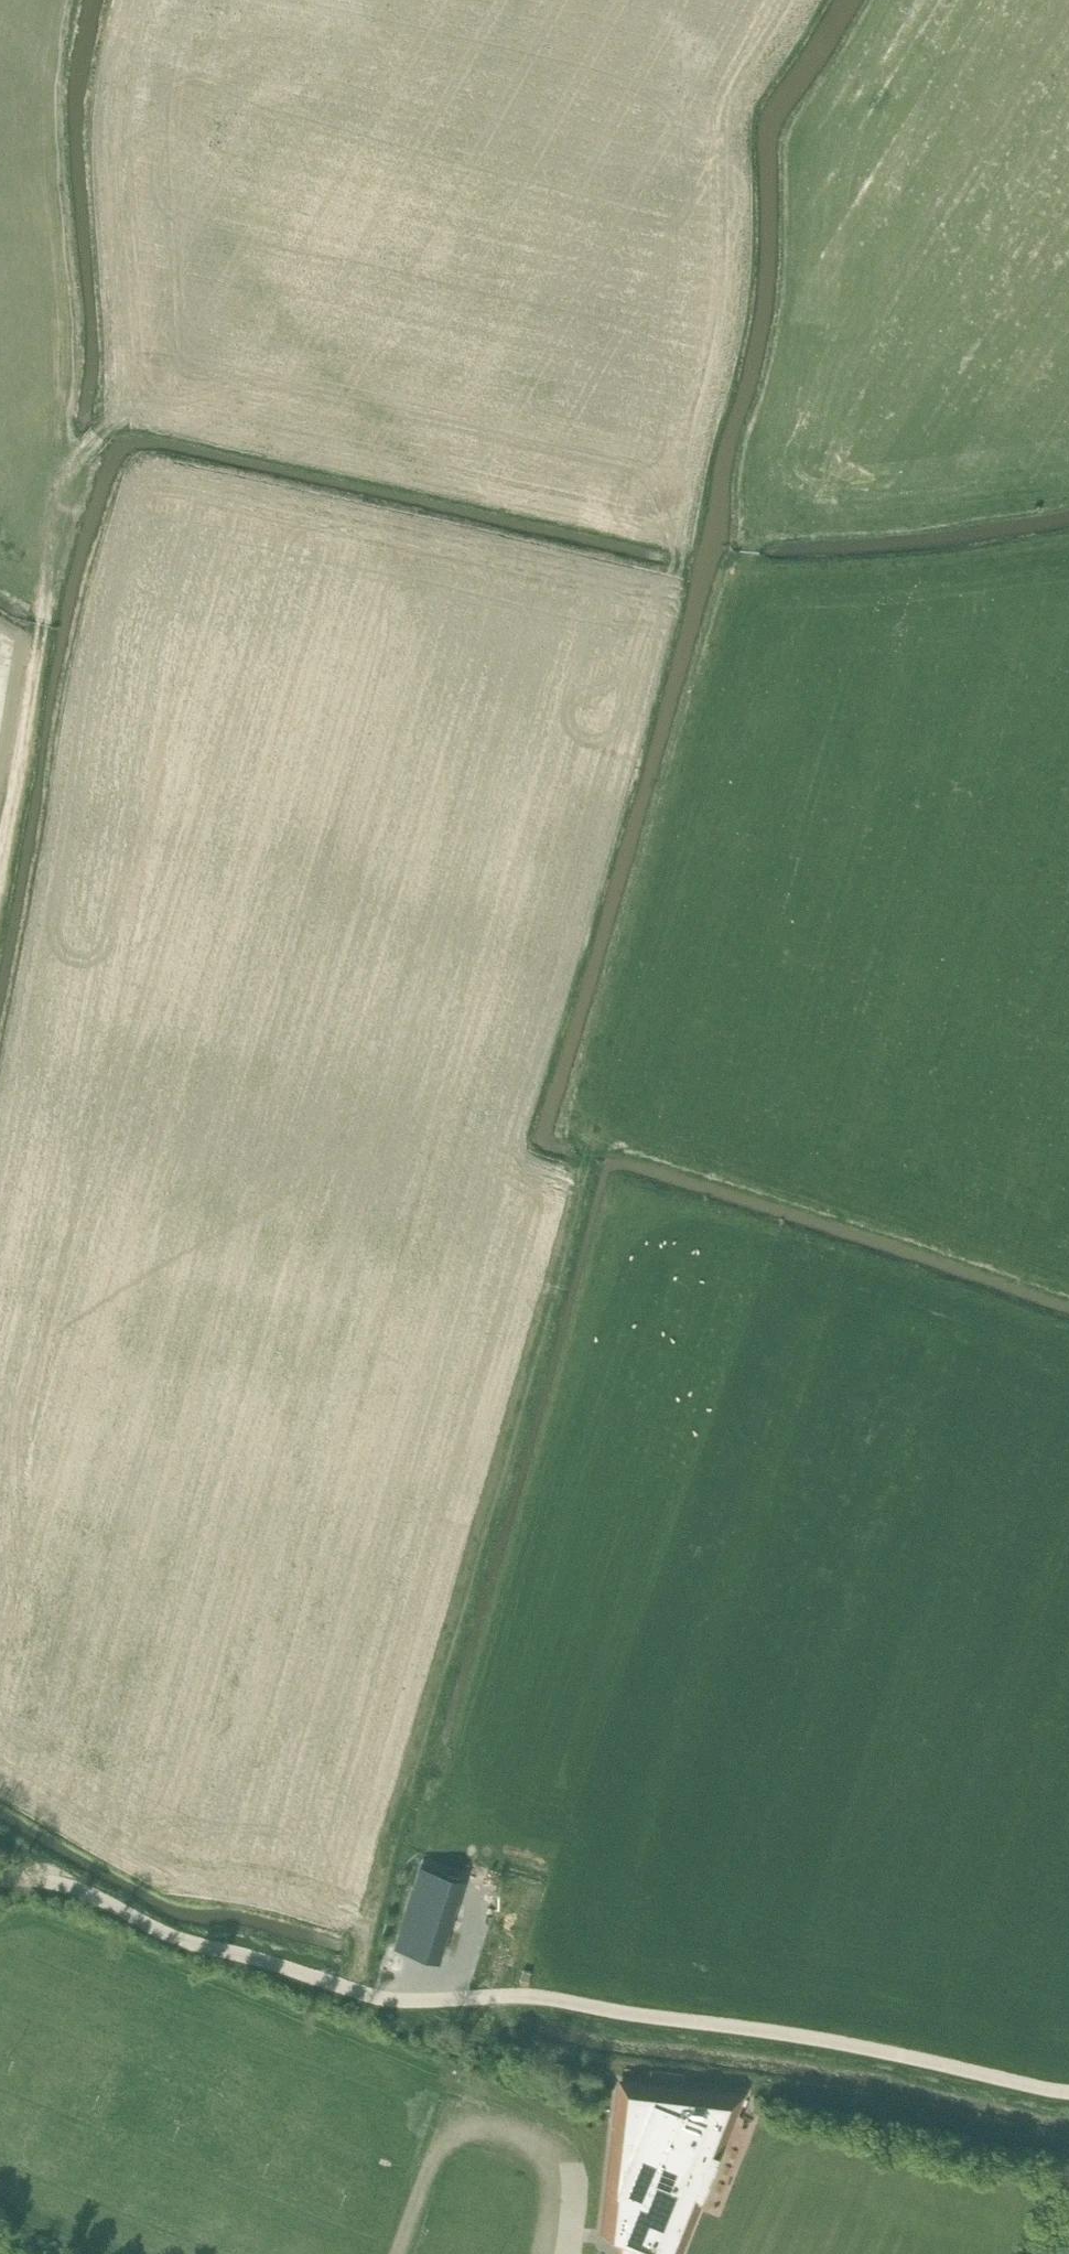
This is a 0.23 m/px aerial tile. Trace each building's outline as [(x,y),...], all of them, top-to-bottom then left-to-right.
[(463,1878),(421,1865),(396,1945),(438,1958),(463,1878)] [(734,2110),(740,2095),(622,2082),(605,2232),(613,2236),(615,2232),(623,2235),(620,2253),(677,2253),(701,2193),(703,2194),(720,2152),(718,2152),(734,2110)]
